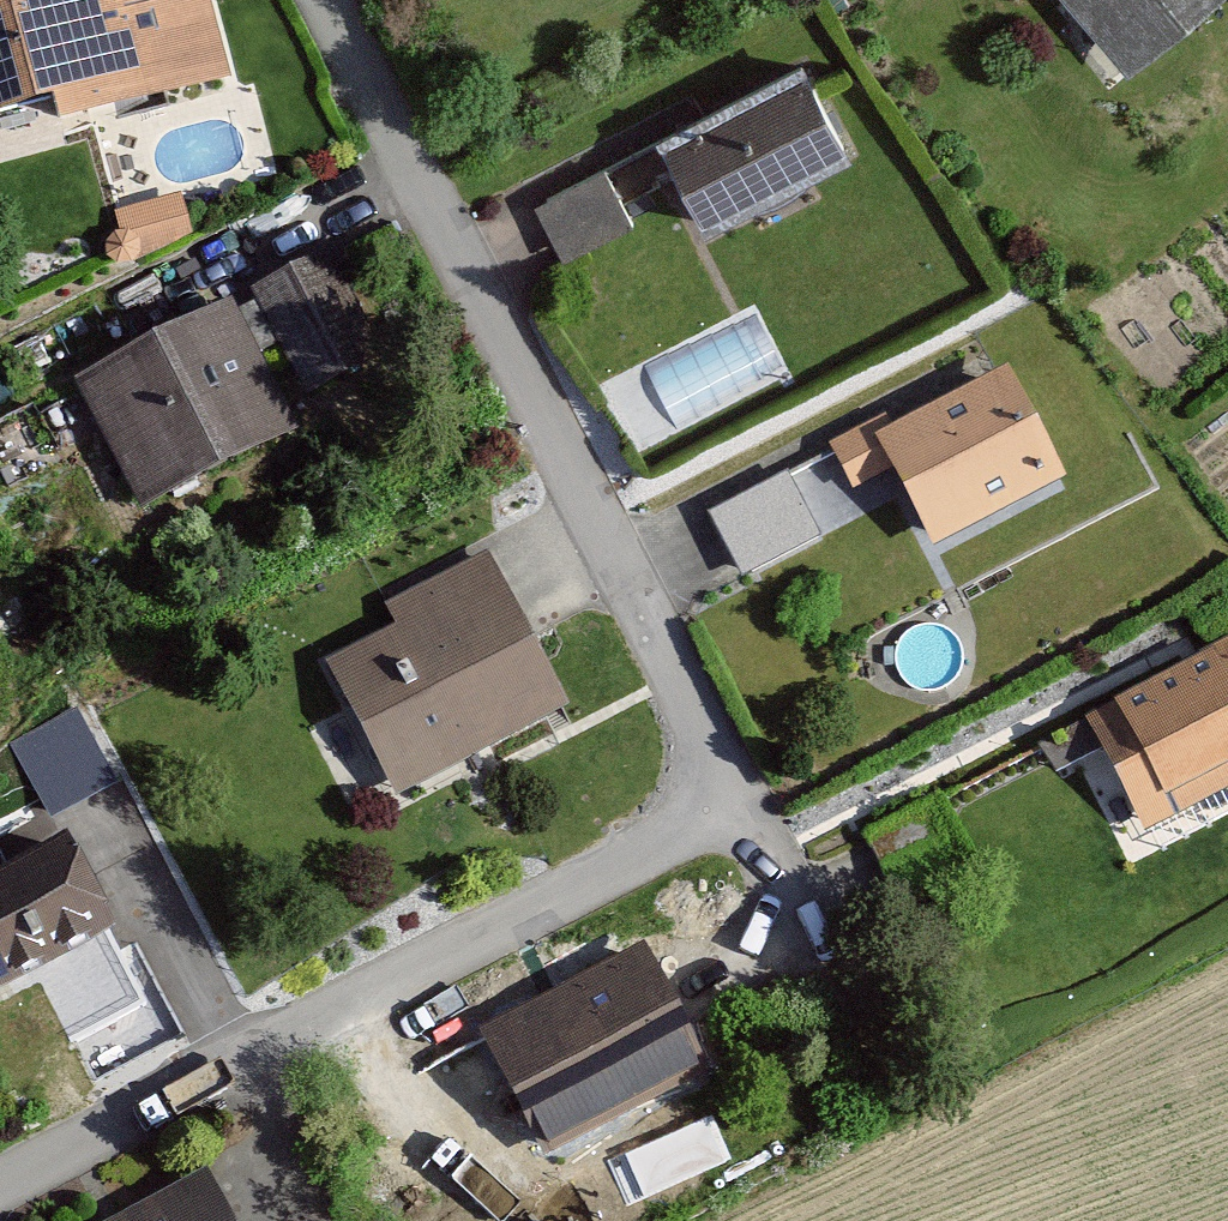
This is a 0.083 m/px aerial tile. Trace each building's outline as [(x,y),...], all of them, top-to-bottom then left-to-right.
[(0,2),(0,113),(63,96),(70,123),(238,77),(217,0),(168,0),(158,3),(157,0),(8,0),(0,2)] [(1089,71),(1181,0),(1033,0),(1089,71)] [(829,57),(678,135),(721,217),(872,139),(829,57)] [(0,123),(0,149),(57,140),(53,114),(0,123)] [(616,165),(546,203),(572,254),(643,216),(616,165)] [(146,251),(195,236),(185,201),(135,215),(146,251)] [(241,289),(84,375),(158,508),(315,422),(241,289)] [(883,417),(836,442),(856,480),(897,458),(937,535),(1060,471),(1007,370),(890,431),(883,417)] [(829,532),(795,471),(721,511),(756,573),(829,532)] [(407,626),(345,658),(417,792),(579,705),(496,550),(395,604),(407,626)] [(1096,714),(1147,815),(1227,773),(1227,646),(1096,714)] [(31,784),(55,832),(86,816),(110,804),(86,756),(31,784)] [(0,858),(0,989),(138,924),(86,816),(55,832),(0,858)] [(659,936),(497,1018),(568,1156),(729,1074),(659,936)] [(125,1220),(250,1220),(229,1174),(125,1220)]
